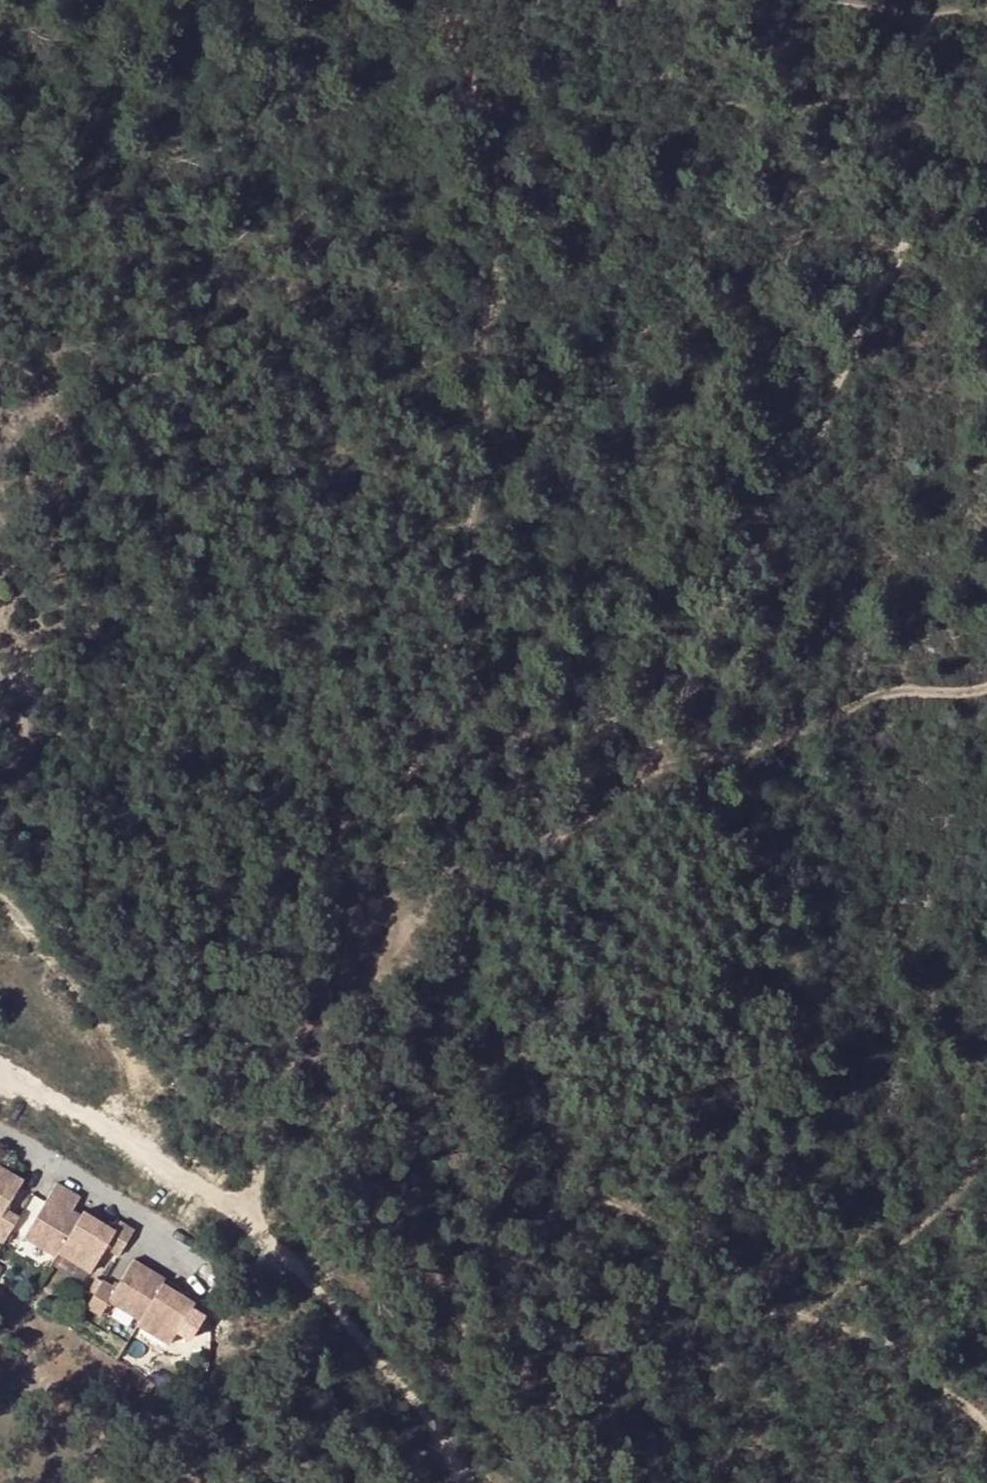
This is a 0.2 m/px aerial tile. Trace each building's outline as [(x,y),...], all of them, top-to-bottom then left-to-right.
[(0,1163),(0,1238),(5,1240),(20,1215),(8,1207),(25,1178),(0,1163)] [(58,1182),(26,1235),(58,1254),(60,1250),(82,1212),(75,1208),(81,1195),(58,1182)] [(85,1209),(82,1212),(60,1250),(92,1268),(107,1244),(123,1253),(137,1227),(122,1219),(117,1227),(85,1209)] [(135,1256),(104,1309),(135,1328),(157,1292),(159,1287),(149,1281),(156,1268),(135,1256)] [(189,1312),(157,1292),(135,1328),(133,1331),(166,1351),(159,1362),(172,1369),(186,1345),(174,1337),(189,1312)]
